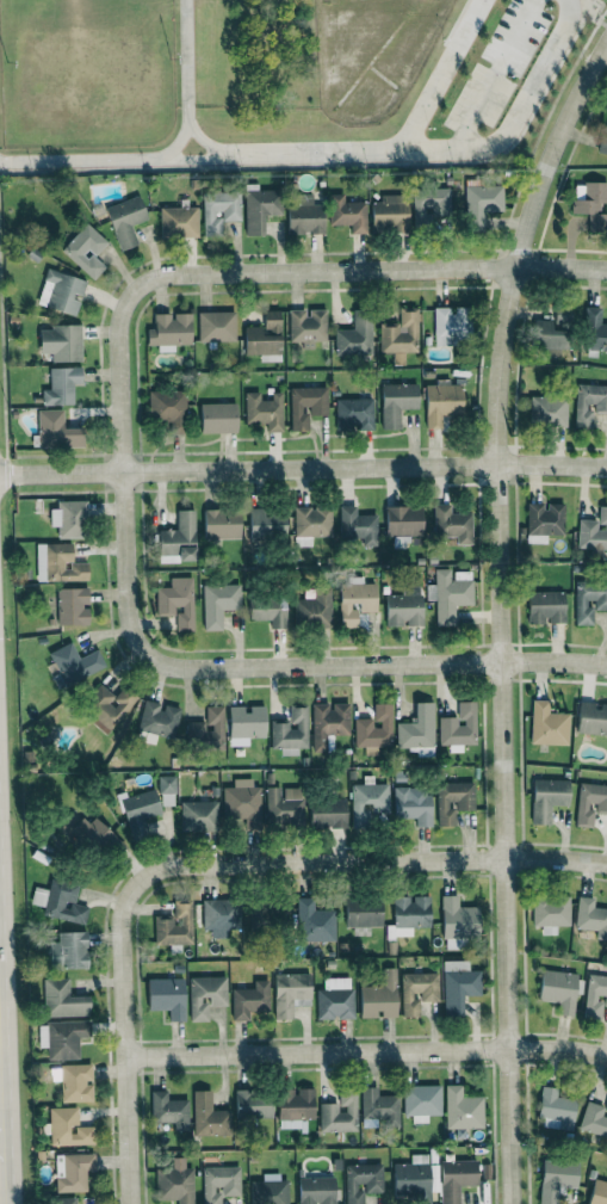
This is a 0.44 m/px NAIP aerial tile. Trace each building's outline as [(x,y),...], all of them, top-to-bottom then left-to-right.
[(598,153),(606,155),(606,114),(598,153)] [(583,182),(583,200),(572,200),(572,213),(589,214),(588,228),(606,229),(606,213),(600,213),(600,203),(606,203),(606,197),(606,182),(583,182)] [(412,183),(413,224),(431,223),(431,217),(450,216),(450,188),(434,188),(434,183),(412,183)] [(502,186),(465,186),(465,230),(484,229),(484,212),(503,211),(502,186)] [(263,215),(281,215),(281,190),(244,190),(245,235),(264,235),(263,215)] [(220,221),(240,221),(239,193),(202,193),(203,236),(220,236),(220,221)] [(148,219),(139,194),(104,207),(120,251),(138,244),(132,226),(148,219)] [(287,206),(287,234),(324,233),(323,204),(313,204),(312,194),(298,194),(298,206),(287,206)] [(329,225),(350,225),(350,234),(366,234),(365,201),(344,202),(344,194),(329,194),(329,225)] [(408,195),(380,194),(380,202),(371,202),(371,231),(407,232),(408,195)] [(160,207),(160,237),(198,236),(197,207),(160,207)] [(60,249),(93,280),(105,267),(94,257),(107,243),(86,222),(60,249)] [(75,316),(86,281),(48,268),(37,304),(75,316)] [(434,307),(434,345),(457,345),(457,334),(469,335),(469,307),(452,306),(452,308),(434,307)] [(379,323),(380,353),(393,353),(393,365),(405,365),(404,352),(417,352),(417,307),(399,308),(399,323),(379,323)] [(600,308),(584,307),(583,350),(606,350),(606,324),(600,324),(600,308)] [(289,343),(326,342),(326,310),(307,310),(289,310),(289,343)] [(198,312),(198,342),(236,341),(235,311),(198,312)] [(260,362),(281,361),(279,311),(262,311),(263,327),(244,327),(244,355),(260,355),(260,362)] [(567,355),(566,311),(553,311),(554,319),(533,320),(534,356),(567,355)] [(191,345),(191,313),(172,313),(154,313),(154,329),(147,329),(147,346),(158,346),(158,351),(174,352),(174,345),(191,345)] [(371,353),(372,314),(353,313),(352,330),(335,329),(334,352),(371,353)] [(51,362),(82,361),(81,325),(39,326),(39,354),(51,354),(51,362)] [(49,368),(50,389),(42,389),(42,406),(75,405),(74,389),(82,389),(81,367),(49,368)] [(425,385),(426,429),(443,429),(443,418),(462,418),(461,385),(449,385),(449,380),(436,380),(436,385),(425,385)] [(381,384),(382,430),(400,429),(400,410),(418,409),(417,384),(381,384)] [(576,384),(574,427),(593,427),(593,411),(606,412),(606,385),(576,384)] [(327,387),(290,388),(291,431),(308,431),(308,416),(327,415),(327,387)] [(185,390),(148,391),(149,422),(171,421),(171,433),(186,433),(185,390)] [(282,393),(272,393),(272,400),(260,400),(260,392),(245,392),(245,423),(266,423),(266,432),(282,432),(282,393)] [(566,426),(567,398),(530,398),(530,426),(566,426)] [(372,399),(336,400),(337,431),(373,430),(372,399)] [(200,433),(237,433),(236,403),(200,404),(200,433)] [(38,448),(84,447),(83,428),(63,428),(63,410),(37,410),(38,448)] [(84,501),(52,502),(52,527),(58,526),(58,538),(85,538),(84,501)] [(546,543),(546,535),(565,535),(564,504),(545,504),(545,503),(526,503),(527,543),(546,543)] [(434,537),(456,536),(456,545),(472,545),(471,513),(450,513),(450,504),(433,504),(434,537)] [(376,514),(356,515),(356,506),(339,507),(340,539),(362,538),(362,547),(378,546),(376,514)] [(599,506),(598,520),(578,520),(578,549),(606,550),(606,507),(599,506)] [(312,545),(312,537),(331,537),(331,507),(294,508),(295,546),(312,545)] [(285,513),(264,513),(264,508),(249,508),(250,540),(286,540),(285,513)] [(159,562),(195,561),(194,510),(176,511),(177,529),(158,530),(159,562)] [(241,538),(240,510),(204,511),(204,539),(241,538)] [(36,581),(88,581),(88,563),(72,563),(72,544),(36,543),(36,581)] [(436,626),(455,626),(454,606),(472,605),(471,571),(452,572),(452,568),(435,569),(435,585),(427,585),(427,600),(435,600),(436,626)] [(178,631),(193,631),(193,578),(170,578),(170,588),(156,588),(156,616),(175,616),(175,607),(178,607),(178,631)] [(204,630),(222,630),(222,610),(240,610),(240,585),(203,585),(204,630)] [(422,626),(421,585),(402,586),(402,595),(385,595),(386,627),(405,626),(422,626)] [(592,625),(593,609),(606,610),(606,586),(576,585),(575,625),(592,625)] [(331,627),(331,587),(304,587),(304,599),(295,599),(294,627),(331,627)] [(56,589),(58,626),(89,625),(87,588),(56,589)] [(528,624),(546,623),(565,623),(564,591),(527,592),(528,624)] [(286,601),(249,602),(250,621),(270,620),(271,628),(286,628),(286,601)] [(50,652),(66,686),(106,667),(97,650),(79,659),(71,642),(50,652)] [(116,696),(100,685),(80,715),(109,735),(135,696),(122,687),(116,696)] [(162,704),(144,700),(137,730),(174,738),(181,709),(162,705),(162,704)] [(530,744),(568,745),(569,714),(548,713),(548,700),(532,700),(530,744)] [(606,736),(606,704),(597,703),(580,701),(576,732),(606,736)] [(396,722),(397,748),(433,748),(433,702),(414,703),(415,722),(396,722)] [(474,745),(474,702),(457,702),(457,717),(438,717),(439,745),(474,745)] [(349,735),(349,703),(330,704),(312,704),(313,753),(327,752),(326,735),(349,735)] [(391,703),(376,704),(376,727),(373,727),(373,718),(354,719),(355,747),(374,747),(392,747),(391,703)] [(188,722),(189,751),(225,749),(223,706),(205,707),(206,722),(188,722)] [(265,737),(264,706),(246,706),(228,707),(229,738),(265,737)] [(307,706),(289,707),(289,722),(270,722),(271,748),(281,748),(281,755),(298,755),(298,748),(307,748),(307,706)] [(176,775),(158,776),(158,794),(176,794),(176,775)] [(351,785),(352,828),(364,828),(363,804),(371,804),(371,813),(388,813),(388,784),(373,784),(373,776),(363,776),(363,784),(351,785)] [(223,788),(223,819),(244,818),(244,830),(261,830),(260,787),(252,787),(252,778),(233,779),(233,787),(223,788)] [(569,780),(532,779),(532,824),(550,825),(550,805),(568,806),(569,780)] [(437,826),(455,826),(454,811),(475,810),(473,782),(436,783),(437,826)] [(590,827),(593,804),(596,804),(595,813),(606,814),(606,786),(579,783),(575,826),(590,827)] [(415,817),(415,827),(431,827),(431,795),(408,795),(408,786),(393,787),(394,818),(415,817)] [(303,826),(303,788),(282,788),(282,787),(266,787),(266,825),(303,826)] [(121,797),(130,840),(142,837),(139,822),(161,817),(155,790),(121,797)] [(346,828),(345,799),(310,800),(310,828),(346,828)] [(180,802),(181,831),(218,831),(217,801),(180,802)] [(92,812),(74,829),(105,862),(123,846),(92,812)] [(30,904),(43,906),(42,917),(85,924),(88,907),(74,904),(78,884),(50,879),(48,889),(33,887),(30,904)] [(478,907),(458,907),(458,895),(441,896),(442,939),(479,938),(478,907)] [(393,897),(393,925),(387,925),(387,936),(412,936),(412,927),(430,927),(429,896),(411,897),(393,897)] [(569,897),(532,897),(532,926),(542,926),(541,935),(556,935),(556,926),(569,926),(569,897)] [(606,939),(606,908),(593,908),(593,898),(577,897),(576,929),(596,930),(596,939),(606,939)] [(335,910),(314,910),(314,898),(297,898),(298,941),(335,941),(335,910)] [(228,938),(228,928),(239,929),(241,902),(203,900),(202,930),(211,930),(211,937),(228,938)] [(381,900),(345,900),(345,927),(381,927),(381,900)] [(192,943),(191,902),(172,903),(173,918),(154,918),(155,945),(192,943)] [(265,906),(240,909),(242,924),(267,921),(265,906)] [(57,932),(57,942),(48,942),(49,969),(87,968),(86,931),(57,932)] [(480,970),(469,971),(469,961),(443,961),(445,1016),(463,1015),(462,996),(481,995),(480,970)] [(359,986),(360,1018),(379,1017),(397,1017),(395,968),(383,968),(383,986),(359,986)] [(542,970),(538,1001),(558,1003),(557,1015),(575,1017),(580,975),(542,970)] [(401,974),(402,1017),(419,1017),(419,1003),(439,1002),(438,973),(401,974)] [(274,1019),(293,1019),(293,1006),(310,1005),(310,974),(274,974),(274,1019)] [(226,976),(189,977),(190,1021),(208,1021),(207,1006),(226,1006),(226,976)] [(602,1006),(606,1006),(606,976),(586,976),(585,1019),(601,1020),(602,1006)] [(44,1017),(89,1016),(88,996),(69,996),(68,978),(43,978),(44,1017)] [(147,979),(148,1010),(168,1010),(169,1021),(184,1021),(183,978),(147,979)] [(317,1019),(352,1018),(352,978),(324,978),(324,989),(317,989),(317,1019)] [(232,988),(232,1020),(249,1021),(249,1013),(268,1013),(269,980),(254,980),(254,988),(232,988)] [(39,1048),(48,1047),(48,1060),(79,1059),(78,1038),(90,1038),(90,1022),(38,1023),(39,1048)] [(92,1083),(92,1065),(52,1067),(53,1079),(61,1079),(62,1103),(93,1102),(92,1083)] [(483,1128),(483,1097),(462,1097),(462,1084),(445,1085),(445,1129),(483,1128)] [(441,1115),(440,1085),(403,1086),(404,1116),(412,1115),(412,1123),(427,1122),(427,1115),(441,1115)] [(361,1088),(362,1124),(399,1123),(398,1095),(377,1096),(377,1087),(361,1088)] [(278,1129),(305,1129),(306,1120),(313,1120),(314,1089),(295,1089),(279,1089),(278,1129)] [(537,1118),(573,1124),(577,1094),(541,1089),(537,1118)] [(193,1091),(194,1136),(231,1135),(230,1110),(211,1111),(211,1090),(193,1091)] [(235,1091),(235,1118),(271,1117),(271,1090),(235,1091)] [(151,1091),(152,1123),(174,1122),(174,1131),(188,1130),(187,1100),(167,1100),(167,1091),(151,1091)] [(320,1132),(357,1131),(356,1091),(339,1092),(339,1103),(319,1104),(320,1132)] [(606,1107),(587,1101),(579,1128),(606,1137),(606,1102),(606,1107)] [(49,1108),(49,1146),(95,1145),(94,1126),(78,1127),(78,1107),(49,1108)] [(55,1155),(56,1192),(86,1192),(86,1171),(95,1171),(94,1154),(55,1155)] [(393,1197),(419,1196),(419,1203),(429,1203),(428,1154),(410,1155),(410,1163),(393,1164),(393,1197)] [(177,1203),(193,1203),(192,1168),(185,1168),(185,1157),(172,1157),(172,1169),(156,1169),(156,1200),(177,1200),(177,1203)] [(459,1186),(477,1186),(477,1160),(440,1161),(441,1203),(459,1203),(459,1186)] [(558,1187),(577,1188),(578,1162),(541,1160),(539,1203),(557,1203),(558,1187)] [(361,1184),(364,1184),(365,1193),(383,1193),(382,1164),(345,1165),(346,1203),(361,1203),(361,1184)] [(203,1203),(221,1203),(221,1196),(240,1195),(239,1166),(202,1167),(203,1203)] [(263,1176),(263,1181),(251,1181),(250,1203),(288,1203),(288,1176),(263,1176)] [(298,1203),(335,1203),(334,1177),(298,1178),(298,1203)] [(592,1180),(589,1203),(606,1203),(606,1182),(592,1180)]
